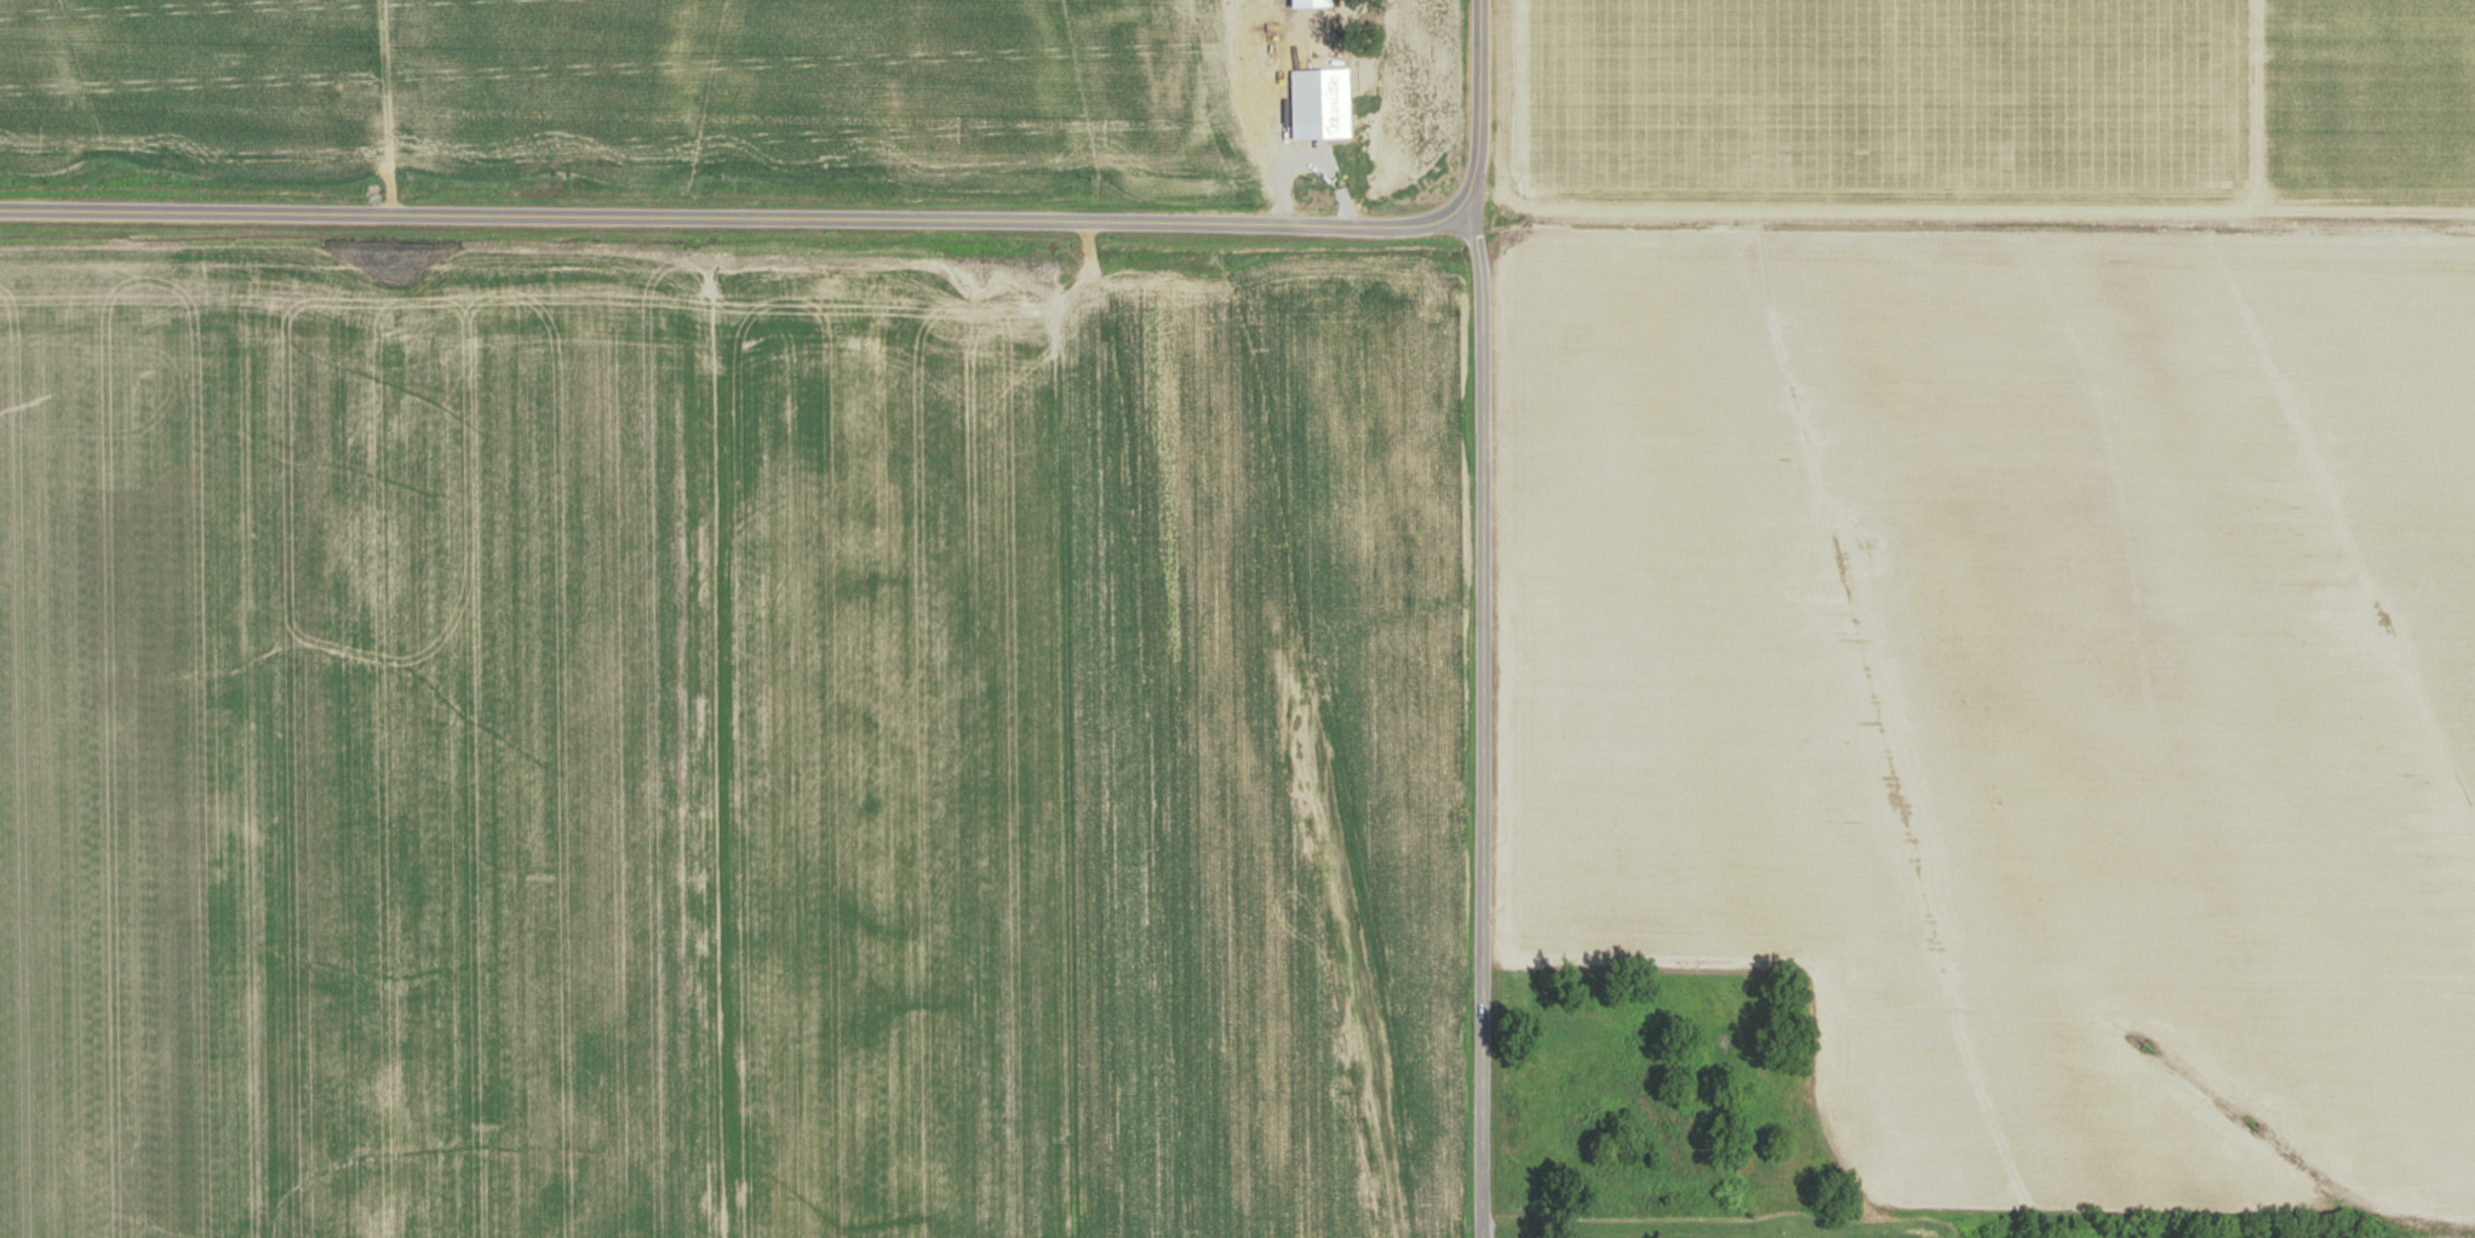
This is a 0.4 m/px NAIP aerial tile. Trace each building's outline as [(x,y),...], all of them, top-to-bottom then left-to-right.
[(1352,140),(1351,69),(1293,70),(1294,141),(1352,140)]
